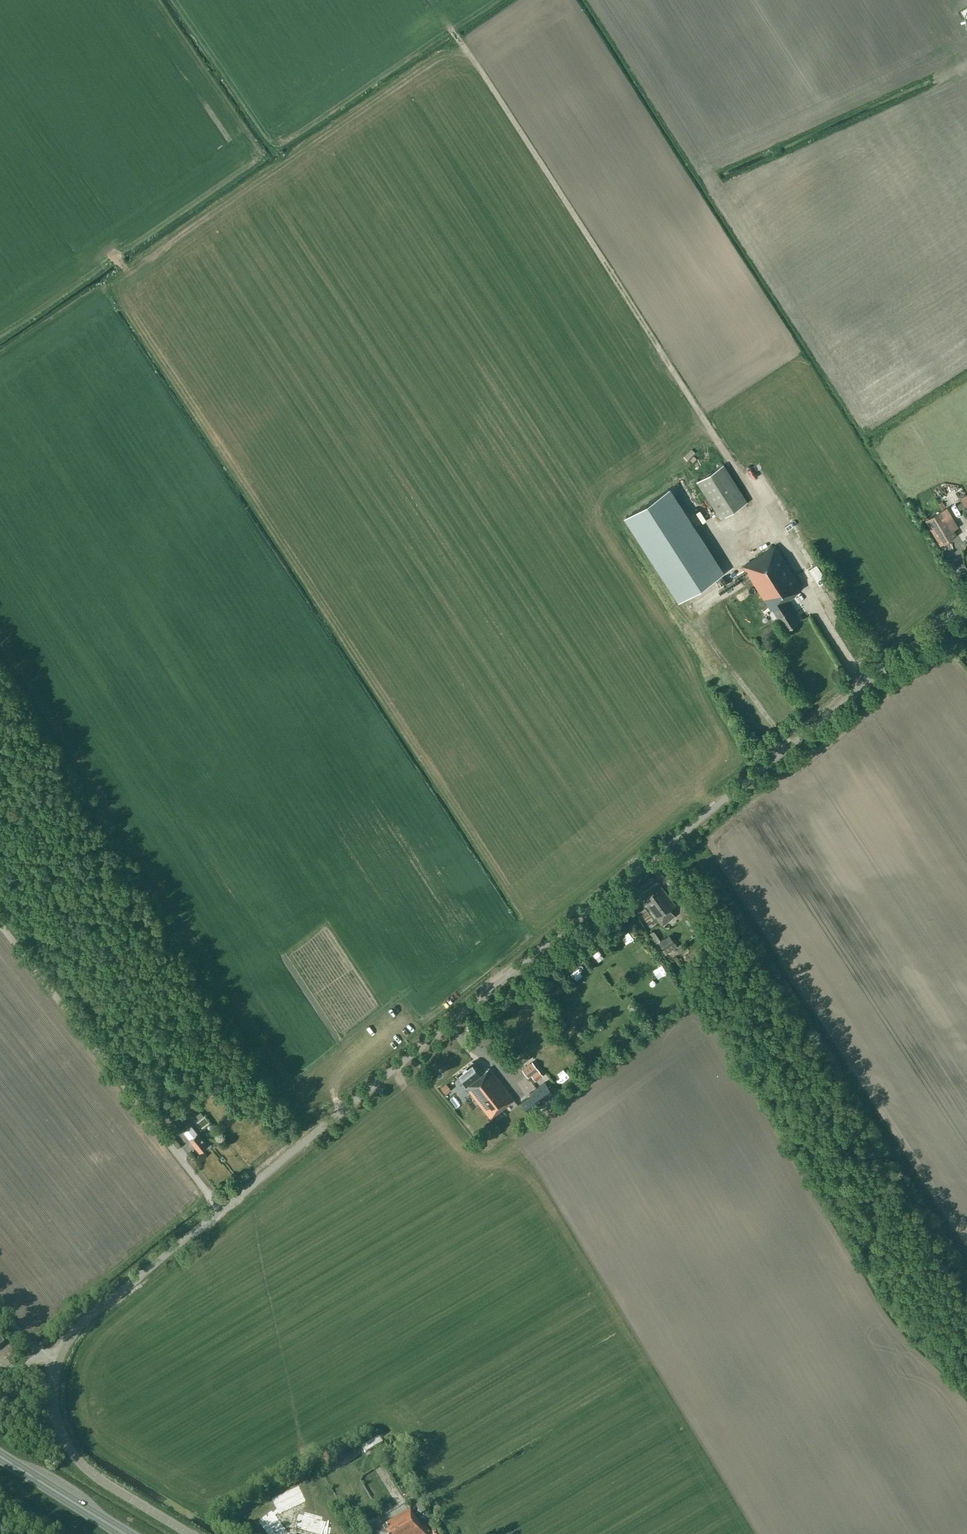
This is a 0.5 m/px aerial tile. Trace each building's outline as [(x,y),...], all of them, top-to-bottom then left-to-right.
[(696,481),(720,519),(747,501),(723,464),(696,481)] [(722,573),(667,488),(625,515),(680,600),(722,573)] [(966,494),(960,498),(962,501),(957,504),(959,508),(965,505),(964,505),(966,503),(966,495),(966,494)] [(925,519),(940,545),(957,535),(942,509),(925,519)] [(802,587),(775,545),(743,565),(746,570),(737,575),(742,582),(750,576),(771,609),(772,609),(785,629),(800,619),(787,599),(795,594),(793,592),(802,587)] [(747,587),(753,597),(758,594),(752,584),(747,587)] [(706,589),(713,599),(719,595),(712,585),(706,589)] [(657,881),(641,893),(645,898),(643,899),(662,924),(675,915),(670,909),(675,904),(657,881)] [(659,941),(667,953),(677,946),(669,934),(659,941)] [(559,983),(567,993),(571,989),(564,980),(559,983)] [(518,995),(524,1004),(529,1000),(524,992),(518,995)] [(594,1007),(598,1012),(603,1007),(599,1002),(594,1007)] [(472,1060),(456,1073),(490,1117),(513,1098),(489,1066),(482,1072),(472,1060)] [(531,1074),(536,1080),(541,1076),(530,1062),(522,1069),(528,1077),(531,1074)] [(440,1085),(445,1090),(451,1085),(446,1079),(440,1085)] [(529,1092),(531,1095),(521,1101),(528,1112),(554,1094),(545,1081),(529,1092)] [(167,1126),(175,1135),(181,1130),(173,1121),(167,1126)] [(197,1132),(191,1125),(184,1131),(190,1138),(189,1138),(200,1151),(208,1144),(197,1132)] [(0,1328),(0,1347),(9,1340),(0,1328)] [(338,1467),(356,1458),(351,1449),(333,1459),(338,1467)] [(410,1509),(386,1523),(387,1526),(375,1533),(376,1533),(425,1533),(410,1509)]
